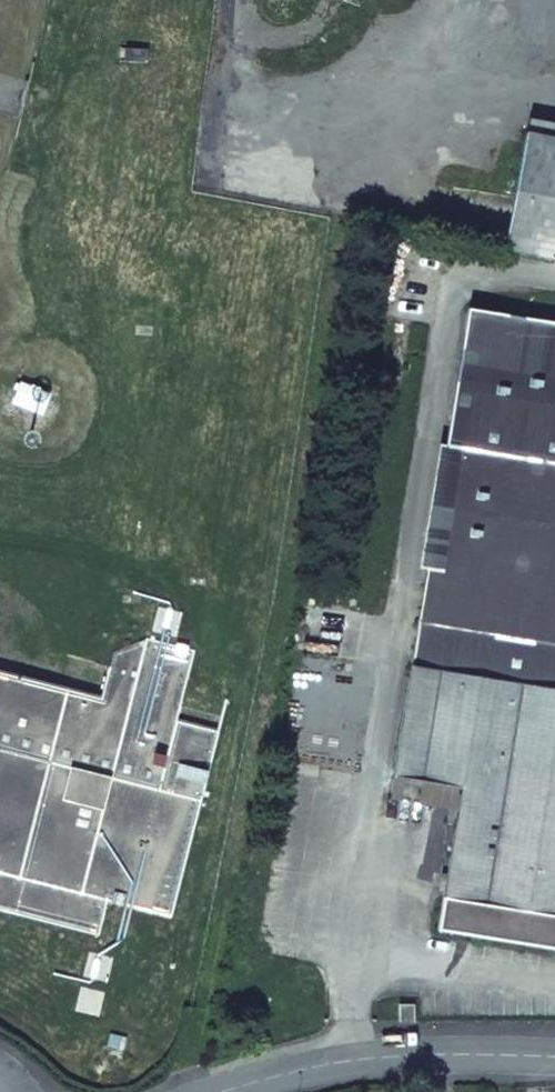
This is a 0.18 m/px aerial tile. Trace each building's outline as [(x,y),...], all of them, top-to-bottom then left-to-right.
[(147,63),(148,50),(129,49),(129,62),(147,63)] [(505,250),(554,259),(554,141),(526,135),(505,250)] [(394,777),(462,789),(440,930),(554,949),(554,324),(469,310),(394,777)] [(48,396),(22,386),(16,402),(40,412),(48,396)] [(99,936),(107,900),(112,901),(111,904),(122,907),(123,904),(127,905),(127,907),(171,918),(219,732),(176,721),(194,651),(188,650),(189,647),(176,644),(176,647),(147,639),(113,652),(102,699),(0,673),(0,910),(99,936)] [(433,813),(423,880),(436,882),(446,816),(433,813)] [(399,1004),(399,1021),(415,1021),(415,1004),(399,1004)] [(106,1046),(123,1051),(126,1038),(110,1033),(106,1046)]
